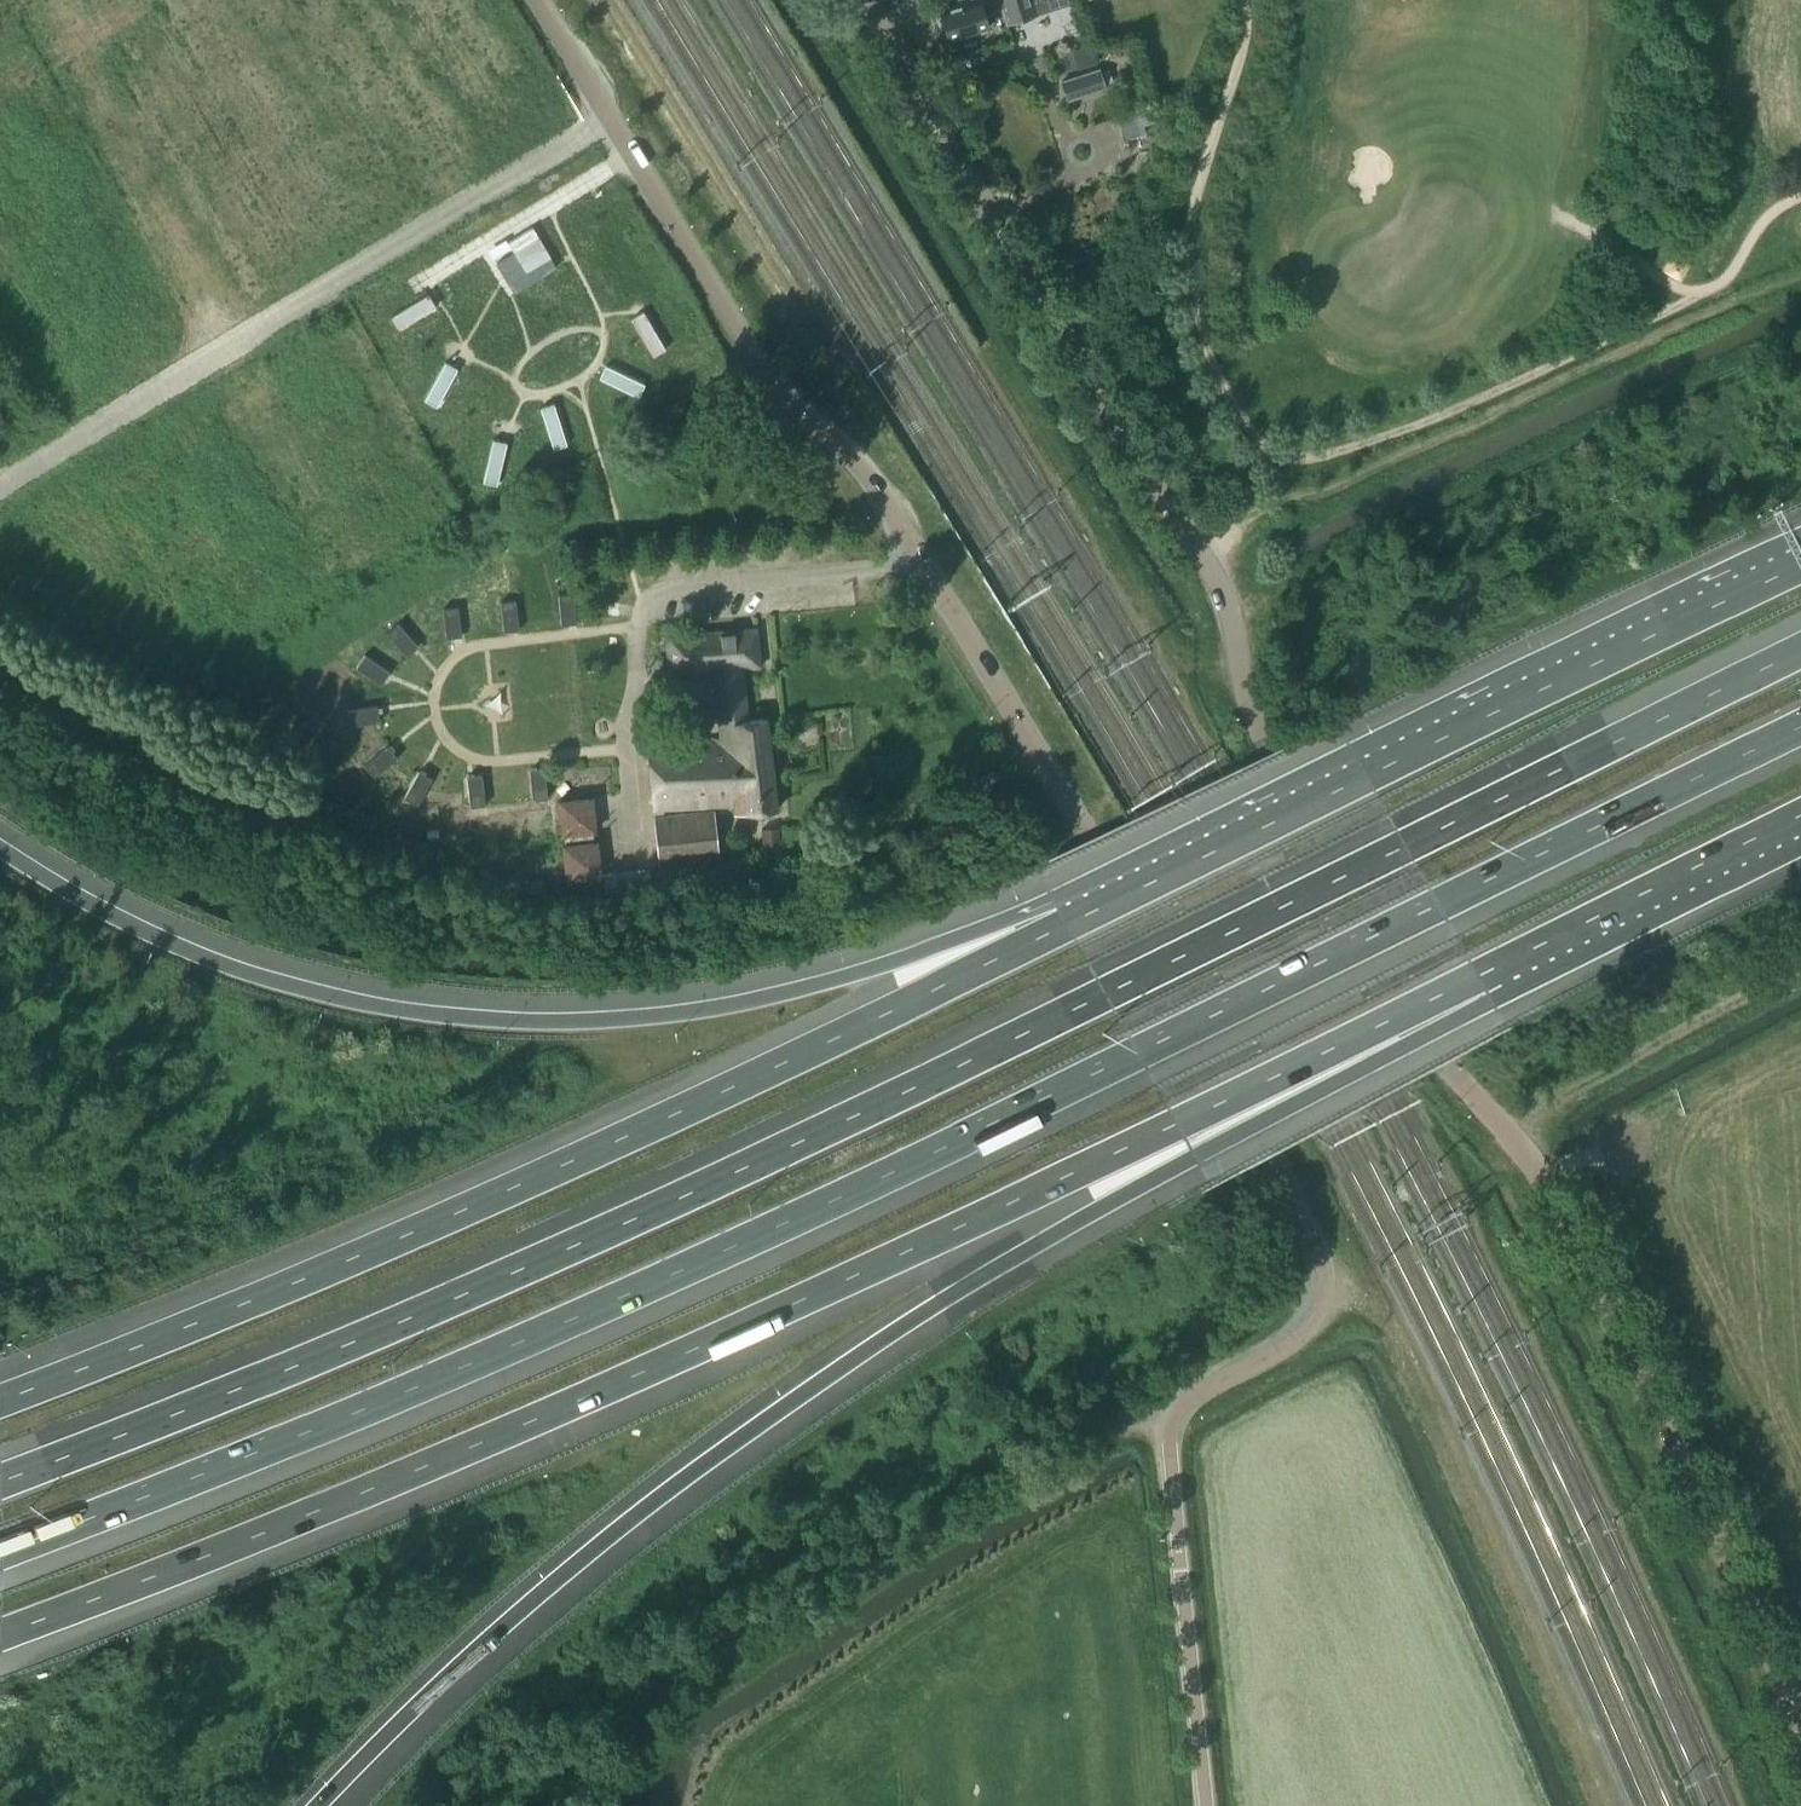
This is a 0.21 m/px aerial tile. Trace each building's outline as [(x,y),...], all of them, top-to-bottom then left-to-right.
[(939,25),(943,39),(948,38),(949,41),(988,28),(984,15),(1001,10),(1005,23),(1066,4),(1065,0),(959,0),(961,5),(939,11),(943,24),(939,25)] [(1072,51),(1078,69),(1099,63),(1093,44),(1072,51)] [(1104,88),(1098,70),(1061,82),(1067,100),(1104,88)] [(1117,116),(1125,141),(1160,130),(1152,105),(1117,116)] [(548,258),(531,227),(505,241),(522,272),(548,258)] [(1663,271),(1681,282),(1691,264),(1673,254),(1663,271)] [(405,325),(436,307),(428,294),(391,317),(398,329),(405,325)] [(644,312),(631,319),(653,357),(666,349),(663,345),(644,312)] [(459,365),(447,356),(422,392),(434,400),(459,365)] [(603,365),(593,375),(624,406),(634,396),(603,365)] [(562,396),(548,399),(557,442),(571,439),(562,396)] [(501,440),(486,440),(486,484),(500,484),(501,440)] [(557,590),(557,598),(560,621),(574,620),(571,596),(570,589),(557,590)] [(499,596),(500,604),(503,627),(517,625),(514,602),(512,595),(499,596)] [(442,603),(442,610),(445,634),(459,632),(457,609),(455,601),(442,603)] [(393,621),(383,629),(388,635),(403,654),(414,644),(399,626),(393,621)] [(756,629),(666,636),(669,673),(714,670),(721,738),(646,743),(659,864),(719,858),(713,812),(662,817),(662,810),(732,807),(734,815),(777,811),(767,720),(748,722),(742,669),(760,667),(756,629)] [(384,671),(364,658),(358,654),(351,665),(356,670),(376,683),(384,671)] [(373,709),(349,713),(342,715),(344,728),(352,727),(375,724),(373,709)] [(386,751),(367,766),(362,772),(370,782),(376,777),(395,763),(386,751)] [(980,778),(985,787),(998,781),(993,772),(980,778)] [(546,774),(532,775),(534,799),(536,807),(549,805),(549,798),(546,774)] [(418,777),(407,798),(404,805),(415,811),(419,805),(431,784),(418,777)] [(484,782),(469,783),(472,807),(473,814),(486,813),(486,805),(484,782)] [(579,799),(558,801),(562,834),(595,831),(593,816),(581,818),(579,799)] [(761,829),(763,846),(781,845),(779,827),(761,829)] [(596,841),(563,845),(566,879),(600,875),(596,841)]
